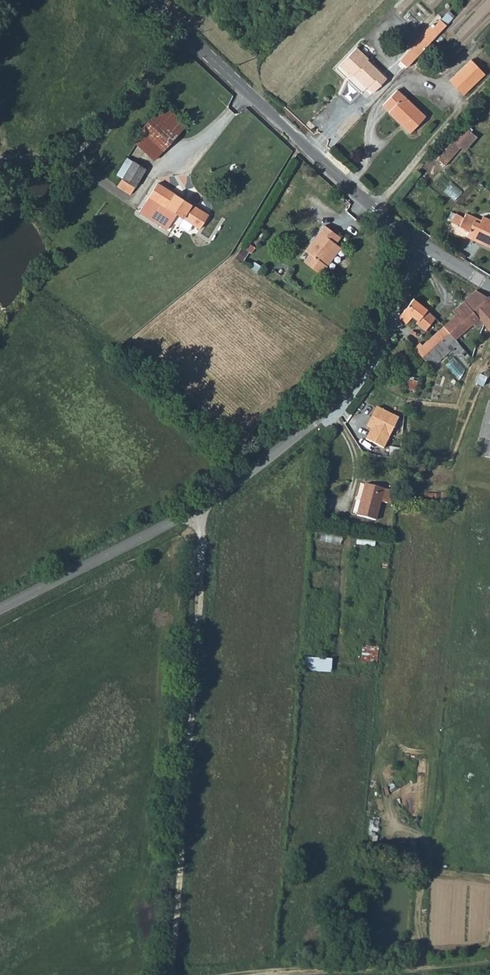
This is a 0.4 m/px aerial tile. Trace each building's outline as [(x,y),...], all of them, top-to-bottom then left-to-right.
[(442,18),(435,25),(441,30),(447,23),(442,18)] [(403,59),(410,65),(418,56),(441,30),(435,25),(433,23),(418,40),(419,41),(403,59)] [(340,66),(348,72),(350,71),(367,86),(369,84),(375,89),(385,78),(361,57),(363,55),(356,49),(340,66)] [(453,80),(467,93),(488,72),(473,58),(453,80)] [(386,104),(391,108),(390,111),(413,131),(426,116),(397,90),(386,104)] [(131,139),(153,160),(186,125),(164,104),(131,139)] [(464,127),(437,158),(444,164),(458,147),(463,151),(476,137),(464,127)] [(108,170),(115,175),(125,158),(118,153),(108,170)] [(115,175),(121,178),(112,193),(125,202),(145,170),(125,158),(115,175)] [(209,214),(157,183),(140,210),(139,212),(167,230),(177,214),(200,228),(209,214)] [(448,221),(459,226),(463,217),(453,212),(448,221)] [(459,226),(469,231),(466,236),(489,247),(489,229),(479,224),(481,220),(465,212),(463,217),(459,226)] [(479,224),(489,229),(489,219),(483,216),(481,220),(479,224)] [(323,262),(337,244),(336,243),(341,237),(325,225),(306,249),(310,253),(304,261),(321,274),(327,265),(323,262)] [(323,262),(327,265),(341,247),(337,244),(323,262)] [(240,246),(234,257),(242,261),(248,251),(240,246)] [(463,302),(482,323),(489,332),(489,299),(476,291),(463,302)] [(414,299),(398,318),(406,324),(412,317),(417,321),(414,325),(424,332),(435,318),(426,311),(427,310),(414,299)] [(482,323),(463,302),(453,311),(456,315),(443,326),(455,340),(468,328),(472,333),(482,323)] [(439,354),(455,340),(443,326),(416,351),(432,368),(443,358),(439,354)] [(489,402),(480,438),(485,440),(481,454),(489,457),(489,402)] [(398,419),(375,408),(366,426),(371,429),(365,440),(383,449),(398,419)] [(379,501),(387,503),(390,491),(364,484),(356,515),(374,520),(379,501)] [(378,662),(379,646),(363,644),(362,660),(378,662)] [(305,669),(332,670),(333,657),(306,656),(305,669)]
